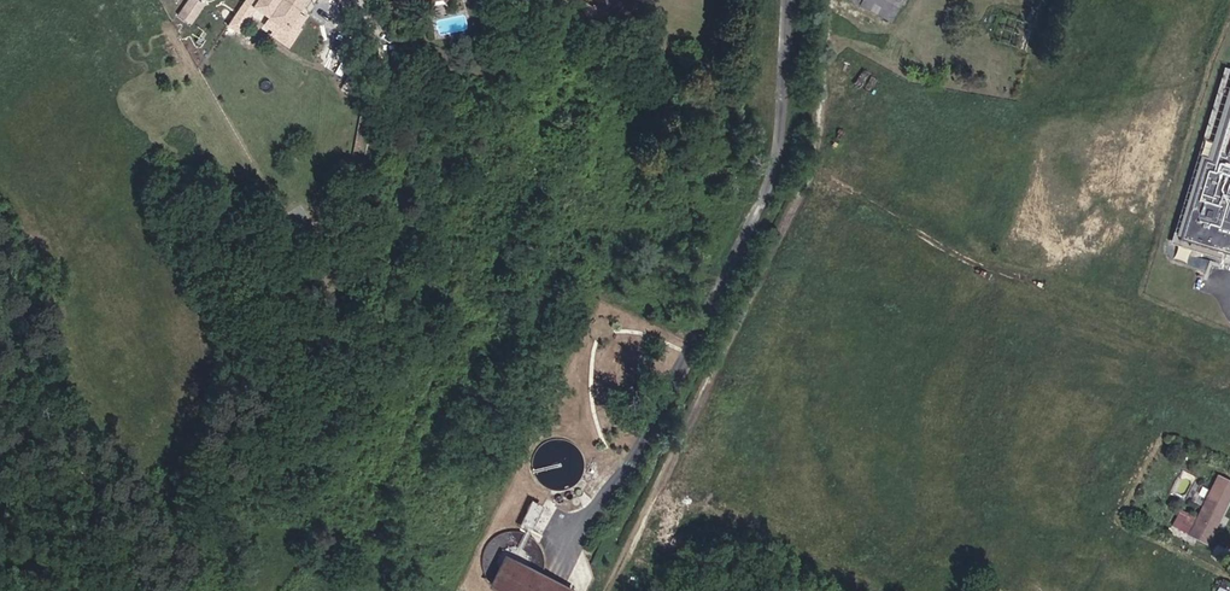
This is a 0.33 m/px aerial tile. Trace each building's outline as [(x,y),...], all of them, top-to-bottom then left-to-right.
[(193,0),(187,0),(177,15),(190,23),(201,6),(193,0)] [(303,0),(247,0),(229,28),(240,35),(256,10),(269,19),(262,30),(289,48),(309,18),(297,10),(303,0)] [(903,0),(850,0),(890,22),(903,0)] [(612,19),(584,4),(575,21),(602,36),(612,19)] [(616,38),(623,28),(618,25),(611,35),(616,38)] [(1228,67),(1176,237),(1229,254),(1229,68),(1228,67)] [(1229,493),(1229,484),(1217,477),(1196,518),(1187,514),(1183,522),(1192,527),(1188,534),(1205,543),(1229,493)] [(530,499),(519,524),(531,529),(541,504),(530,499)] [(488,588),(495,590),(559,590),(537,581),(500,562),(488,588)] [(1222,579),(1217,590),(1229,590),(1229,584),(1222,579)]
